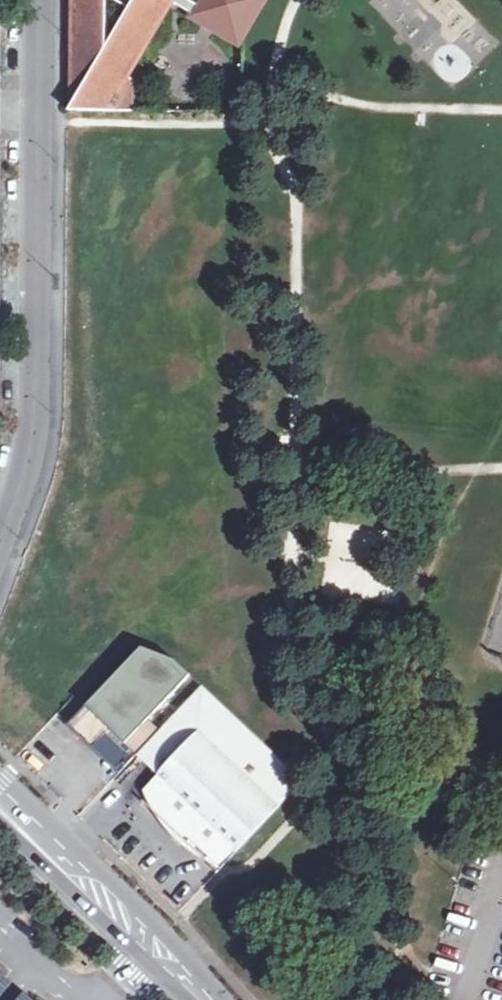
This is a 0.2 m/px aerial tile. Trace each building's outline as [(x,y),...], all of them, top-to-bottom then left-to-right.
[(128,11),(105,51),(76,101),(69,115),(134,116),(134,85),(125,78),(172,5),(174,0),(135,0),(128,11)] [(105,51),(106,0),(74,0),(74,20),(77,19),(76,101),(105,51)] [(128,11),(135,0),(110,0),(128,11)] [(202,10),(186,0),(174,0),(172,5),(210,28),(240,46),(244,37),(265,4),(259,0),(208,0),(202,10)] [(104,758),(181,677),(166,662),(133,651),(67,725),(104,758)] [(303,778),(200,682),(136,751),(156,770),(137,790),(219,866),(303,778)] [(13,983),(0,972),(0,999),(13,983)] [(17,999),(39,999),(26,990),(17,999)]
